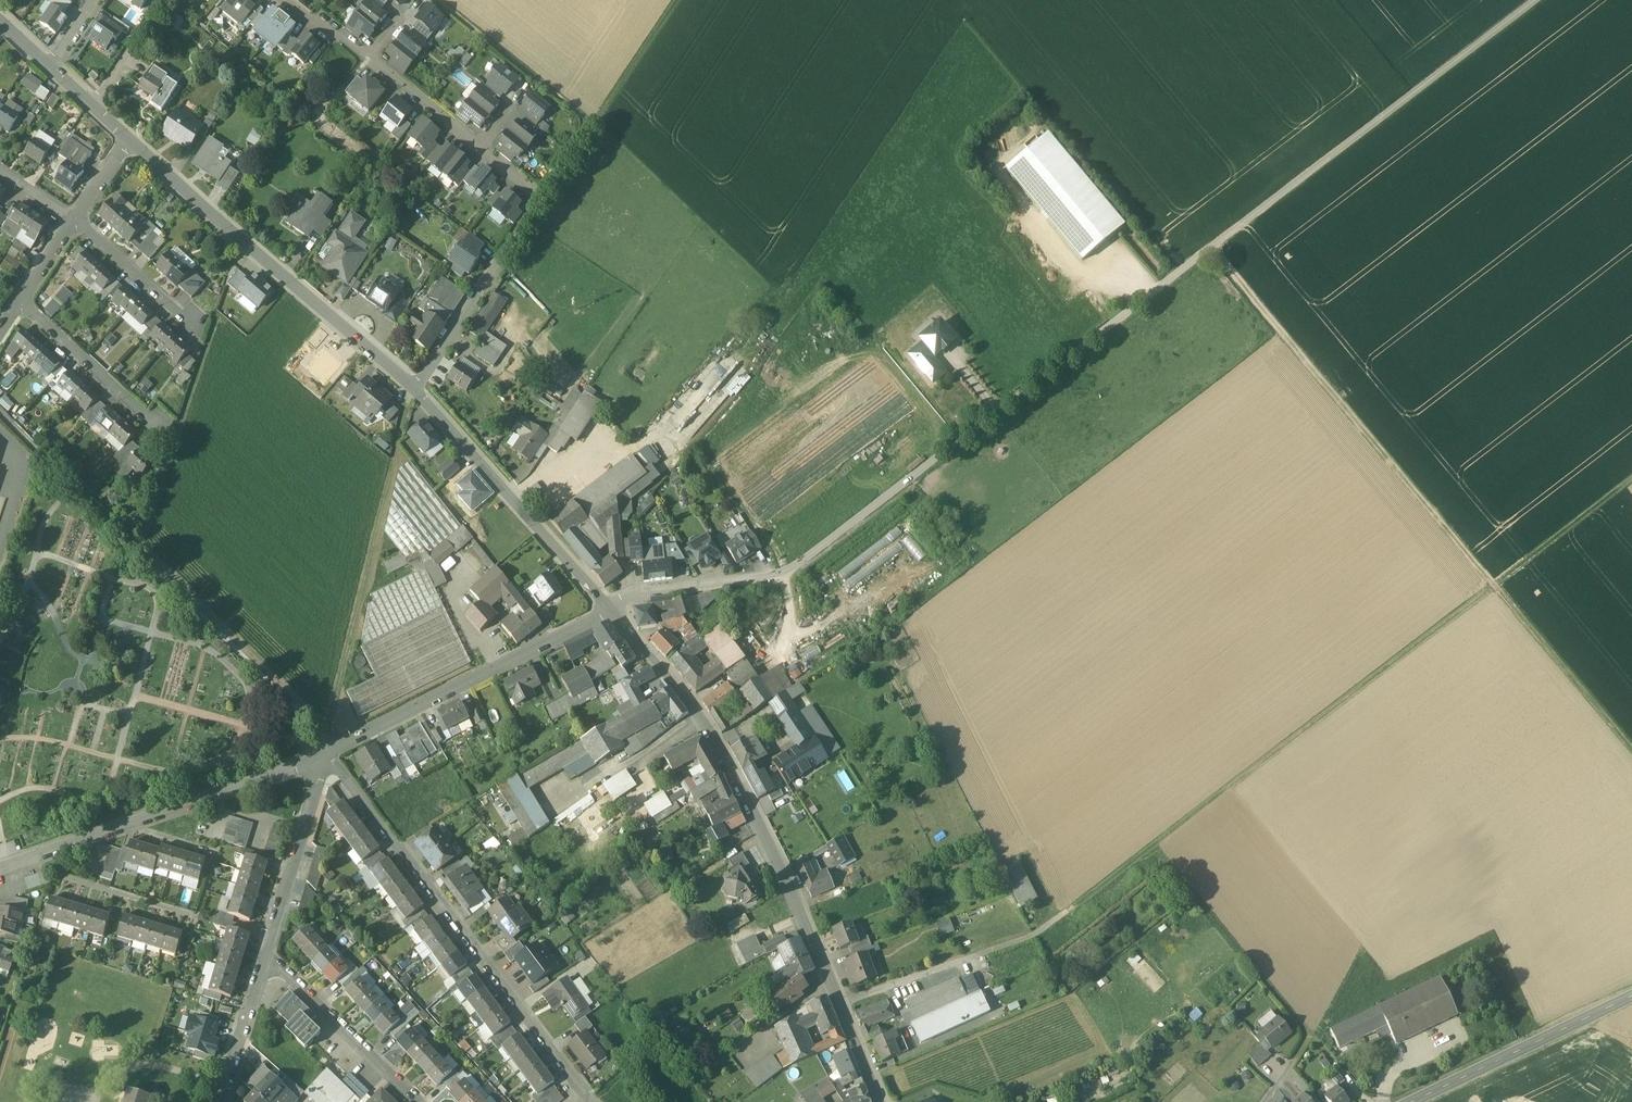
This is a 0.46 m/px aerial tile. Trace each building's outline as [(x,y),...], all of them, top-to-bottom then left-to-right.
[(68,0),(51,0),(49,4),(52,6),(64,14),(72,3),(68,0)] [(134,1),(132,4),(141,10),(147,0),(132,0),(134,1)] [(223,10),(241,25),(246,19),(258,5),(261,0),(231,0),(228,3),(223,10)] [(377,0),(369,0),(368,1),(381,11),(385,6),(377,0)] [(381,11),(368,1),(363,7),(362,6),(358,11),(377,27),(380,22),(381,23),(387,16),(381,11)] [(258,5),(246,19),(252,24),(259,15),(263,10),(258,5)] [(443,18),(428,5),(416,20),(418,21),(433,34),(440,26),(438,24),(443,18)] [(64,14),(52,6),(40,24),(56,34),(68,17),(64,14)] [(267,16),(264,19),(256,29),(256,30),(267,39),(285,16),(280,12),(279,13),(273,9),(267,16)] [(377,27),(358,11),(354,16),(355,17),(350,23),(362,34),(368,39),(374,31),(373,31),(377,27)] [(252,24),(251,25),(256,29),(264,19),(259,15),(252,24)] [(285,16),(267,39),(278,48),(288,36),(295,27),(289,22),(290,21),(285,16)] [(130,29),(114,18),(110,23),(126,34),(130,29)] [(96,32),(90,40),(106,50),(114,39),(116,41),(123,32),(105,19),(100,27),(98,25),(95,31),(96,32)] [(433,34),(418,21),(412,28),(415,30),(428,40),(433,34)] [(362,34),(350,23),(346,29),(358,39),(362,34)] [(428,40),(415,30),(410,35),(424,46),(428,41),(428,40)] [(410,35),(406,32),(401,38),(402,39),(400,41),(398,42),(397,43),(416,59),(426,47),(410,35)] [(288,36),(278,48),(283,52),(293,40),(288,36)] [(305,36),(290,54),(304,65),(308,60),(316,50),(318,47),(314,44),(315,43),(309,38),(308,39),(305,36)] [(416,59),(397,43),(396,44),(396,47),(394,49),(393,48),(388,54),(393,59),(407,70),(416,59)] [(456,61),(463,51),(457,47),(450,57),(456,61)] [(316,50),(308,60),(313,64),(321,54),(316,50)] [(464,68),(471,57),(466,53),(458,64),(464,68)] [(407,70),(393,59),(389,64),(403,75),(407,70)] [(27,64),(22,61),(15,71),(20,74),(27,64)] [(168,74),(156,66),(147,79),(146,78),(139,89),(155,100),(151,105),(162,112),(171,98),(178,87),(165,78),(168,74)] [(500,66),(488,81),(490,82),(504,94),(505,95),(511,88),(511,89),(518,81),(500,66)] [(93,72),(89,76),(95,82),(99,78),(93,72)] [(42,84),(29,75),(22,84),(36,93),(42,84)] [(357,77),(348,89),(345,93),(352,98),(364,83),(357,77)] [(364,83),(352,98),(357,103),(358,102),(363,107),(369,112),(384,93),(378,88),(379,87),(374,82),(373,84),(370,83),(370,82),(367,79),(364,83)] [(504,94),(490,82),(486,87),(493,93),(500,99),(504,94)] [(486,87),(483,85),(479,90),(489,98),(493,93),(486,87)] [(479,90),(470,102),(489,117),(490,116),(490,113),(492,111),(493,112),(498,106),(489,98),(479,90)] [(53,95),(46,106),(53,110),(60,99),(53,95)] [(549,108),(532,95),(524,104),(525,111),(529,114),(539,122),(545,116),(544,114),(549,108)] [(397,98),(384,114),(388,118),(389,122),(397,128),(397,129),(404,120),(411,111),(403,105),(404,104),(397,98)] [(9,102),(1,115),(0,116),(0,127),(9,133),(18,118),(12,113),(16,107),(9,102)] [(489,117),(470,102),(461,113),(470,121),(471,121),(480,129),(485,123),(483,121),(485,119),(488,119),(489,117)] [(202,127),(178,111),(163,134),(172,140),(173,138),(188,149),(199,133),(203,127),(202,127)] [(470,121),(461,113),(456,118),(466,126),(470,121)] [(36,118),(30,114),(25,123),(30,126),(36,118)] [(539,122),(529,114),(525,119),(526,120),(535,127),(539,122)] [(207,120),(202,127),(203,127),(199,133),(204,137),(213,124),(207,120)] [(404,120),(397,129),(397,128),(392,135),(399,141),(411,126),(404,120)] [(535,127),(526,120),(522,125),(534,135),(538,130),(535,127)] [(423,121),(409,138),(424,150),(425,150),(431,142),(439,133),(423,121)] [(522,125),(518,122),(514,127),(513,126),(508,132),(528,149),(533,143),(532,142),(536,137),(522,125)] [(549,129),(541,123),(537,128),(545,134),(549,129)] [(64,130),(58,138),(64,142),(69,134),(64,130)] [(528,149),(508,132),(503,139),(504,139),(499,145),(503,148),(516,158),(518,160),(522,154),(523,155),(528,149)] [(1048,135),(1006,170),(1082,261),(1124,226),(1048,135)] [(55,144),(47,138),(45,141),(38,136),(33,143),(40,148),(42,145),(50,151),(53,145),(54,146),(55,144)] [(71,140),(92,154),(95,150),(73,136),(71,140)] [(220,146),(210,139),(193,165),(219,182),(229,167),(230,166),(214,156),(220,146)] [(92,154),(71,140),(60,156),(68,162),(68,161),(81,170),(92,154)] [(431,142),(425,150),(424,150),(419,156),(427,162),(438,147),(431,142)] [(40,148),(33,143),(25,154),(41,165),(45,158),(50,151),(42,145),(40,148)] [(53,145),(50,151),(45,158),(51,161),(56,154),(59,149),(54,146),(53,145)] [(432,166),(431,166),(437,171),(442,175),(459,155),(453,151),(448,146),(443,151),(432,166)] [(438,147),(427,162),(432,166),(443,151),(438,147)] [(516,158),(503,148),(499,153),(512,163),(516,158)] [(51,161),(46,168),(58,176),(68,162),(60,156),(56,154),(51,161)] [(459,155),(442,175),(448,179),(448,180),(453,184),(454,184),(465,169),(470,164),(464,159),(459,155)] [(81,170),(68,161),(68,162),(58,176),(55,180),(71,191),(84,172),(81,170)] [(229,167),(219,182),(216,185),(227,193),(240,174),(229,167)] [(464,182),(469,187),(481,171),(476,167),(471,173),(464,182)] [(491,174),(483,168),(481,171),(469,187),(476,193),(478,191),(484,196),(488,190),(495,196),(497,194),(499,190),(493,185),(496,181),(490,176),(491,174)] [(465,169),(454,184),(459,188),(464,182),(471,173),(465,169)] [(514,199),(506,192),(493,208),(492,209),(508,221),(509,220),(517,210),(516,209),(520,205),(513,200),(514,199)] [(502,198),(497,194),(495,196),(488,204),(493,208),(502,198)] [(117,195),(99,215),(108,224),(121,210),(127,204),(117,195)] [(315,207),(299,196),(293,205),(300,210),(293,219),(296,222),(292,227),(305,236),(311,227),(315,229),(316,230),(324,219),(333,205),(322,197),(315,207)] [(19,204),(8,221),(22,230),(33,213),(19,204)] [(121,210),(108,224),(119,233),(131,220),(121,210)] [(517,210),(509,220),(513,224),(521,214),(517,210)] [(48,223),(33,213),(22,230),(37,240),(48,223)] [(149,225),(137,214),(131,220),(142,229),(149,236),(156,229),(151,224),(149,225)] [(352,215),(338,236),(350,244),(364,223),(352,215)] [(403,233),(407,219),(399,217),(395,230),(403,233)] [(332,224),(324,219),(316,230),(315,229),(314,232),(323,239),(332,224)] [(131,220),(119,233),(129,243),(142,229),(131,220)] [(149,236),(147,239),(153,244),(162,234),(156,229),(149,236)] [(37,240),(22,230),(16,239),(29,248),(28,249),(31,250),(37,240)] [(338,236),(336,234),(330,244),(329,245),(338,251),(335,255),(333,253),(327,262),(323,267),(347,283),(347,284),(351,277),(366,255),(338,236)] [(485,246),(470,235),(462,246),(477,257),(485,246)] [(29,248),(16,239),(11,247),(23,256),(24,256),(28,249),(29,248)] [(153,244),(147,239),(138,248),(144,254),(153,244)] [(366,252),(369,248),(355,239),(352,243),(366,252)] [(330,244),(328,242),(319,256),(327,262),(333,253),(335,255),(338,251),(329,245),(330,244)] [(158,249),(153,244),(144,254),(150,259),(158,249)] [(462,246),(461,245),(455,254),(457,255),(451,263),(469,275),(475,266),(474,265),(479,258),(477,257),(462,246)] [(169,254),(179,264),(186,256),(176,246),(169,254)] [(11,247),(7,252),(10,255),(0,269),(13,278),(18,271),(18,270),(27,258),(24,256),(23,256),(11,247)] [(84,254),(79,249),(70,259),(76,263),(84,254)] [(76,263),(75,264),(81,270),(89,277),(90,277),(100,266),(85,253),(84,254),(76,263)] [(179,264),(169,254),(156,268),(167,277),(179,264)] [(81,270),(75,264),(72,268),(78,273),(81,270)] [(190,273),(179,264),(167,277),(177,287),(178,286),(187,277),(190,273)] [(100,266),(90,277),(94,282),(104,291),(104,290),(114,280),(114,279),(100,266)] [(192,282),(184,291),(192,298),(205,283),(192,271),(190,273),(187,277),(192,282)] [(227,284),(238,294),(240,292),(249,280),(239,271),(227,284)] [(249,280),(240,292),(259,308),(272,292),(254,275),(249,280)] [(90,277),(89,277),(85,282),(90,287),(94,282),(90,277)] [(187,277),(178,286),(184,291),(192,282),(187,277)] [(357,281),(351,277),(347,284),(347,283),(345,285),(351,289),(357,281)] [(465,294),(441,278),(436,286),(436,285),(429,296),(428,296),(426,299),(451,316),(465,294)] [(114,280),(104,290),(109,295),(118,285),(114,280)] [(400,292),(382,280),(379,284),(378,284),(375,284),(373,288),(374,292),(368,300),(385,312),(386,312),(394,301),(400,305),(403,300),(402,296),(399,294),(400,292)] [(118,285),(109,295),(114,299),(123,289),(118,285)] [(344,285),(336,297),(343,301),(351,289),(345,285),(344,285)] [(138,302),(124,288),(123,289),(114,299),(114,300),(120,305),(128,313),(138,302)] [(104,291),(89,307),(94,311),(109,295),(104,290),(104,291)] [(61,294),(50,306),(57,313),(68,301),(61,294)] [(494,294),(469,331),(482,340),(507,303),(494,294)] [(451,316),(426,299),(419,310),(427,315),(444,326),(451,316)] [(400,305),(394,301),(386,312),(385,312),(383,315),(397,325),(407,310),(400,305)] [(153,315),(138,302),(128,313),(142,326),(143,325),(152,315),(153,315)] [(152,315),(143,325),(148,330),(157,320),(152,315)] [(444,326),(427,315),(421,324),(415,319),(411,324),(418,329),(411,339),(428,351),(444,326)] [(157,320),(148,330),(153,334),(162,324),(157,320)] [(153,334),(150,337),(151,337),(165,350),(177,337),(163,324),(153,334)] [(933,328),(920,339),(922,341),(924,343),(935,357),(943,351),(944,353),(950,348),(948,347),(957,340),(948,329),(947,330),(941,324),(934,329),(933,328)] [(148,330),(141,337),(146,343),(151,337),(150,337),(153,334),(148,330)] [(24,332),(14,342),(7,354),(12,359),(21,349),(31,338),(24,332)] [(110,334),(103,341),(109,346),(116,339),(110,334)] [(46,351),(31,337),(31,338),(21,349),(35,362),(46,351)] [(177,337),(165,350),(179,363),(187,355),(191,350),(177,337)] [(502,354),(483,341),(474,354),(493,367),(502,354)] [(933,384),(945,374),(933,359),(935,357),(924,343),(909,356),(933,384)] [(60,364),(46,351),(35,362),(50,375),(59,365),(60,364)] [(179,363),(178,364),(183,369),(192,360),(187,355),(179,363)] [(477,377),(458,364),(448,379),(467,392),(477,377)] [(59,365),(51,374),(56,378),(64,369),(59,365)] [(64,369),(56,378),(61,382),(69,373),(64,369)] [(180,371),(176,383),(185,386),(189,374),(180,371)] [(84,386),(70,373),(69,373),(61,382),(59,384),(66,390),(74,397),(84,386)] [(56,378),(49,386),(54,390),(58,386),(59,384),(61,382),(56,378)] [(145,379),(137,387),(144,394),(152,386),(145,379)] [(359,390),(354,396),(361,402),(373,388),(374,388),(376,386),(368,379),(359,390)] [(563,393),(543,381),(538,389),(535,388),(530,396),(556,412),(559,407),(558,406),(559,404),(555,401),(551,405),(541,399),(544,394),(550,398),(553,393),(560,398),(563,393)] [(353,384),(343,396),(350,402),(354,396),(359,390),(353,384)] [(98,399),(84,386),(74,397),(82,404),(88,410),(89,409),(98,400),(98,399)] [(374,388),(373,388),(361,402),(358,405),(365,410),(363,412),(368,417),(369,418),(380,405),(383,408),(382,409),(382,410),(391,400),(392,399),(385,393),(382,396),(374,388)] [(561,427),(559,430),(571,438),(594,404),(582,396),(561,427)] [(98,400),(89,409),(94,414),(102,404),(98,400)] [(391,400),(382,410),(388,415),(396,405),(391,400)] [(107,409),(102,404),(94,414),(98,418),(107,409)] [(594,404),(571,438),(576,441),(599,407),(594,404)] [(365,410),(358,405),(352,412),(364,422),(368,417),(363,412),(365,410)] [(123,421),(108,408),(107,409),(98,418),(96,421),(110,434),(123,421)] [(94,414),(89,409),(88,410),(87,412),(86,412),(81,417),(86,422),(94,414)] [(98,418),(94,414),(86,422),(92,427),(96,421),(98,418)] [(547,435),(522,419),(514,430),(523,436),(513,451),(530,462),(542,444),(548,436),(547,435)] [(123,421),(110,434),(125,447),(131,441),(137,434),(123,421)] [(434,434),(424,422),(409,435),(425,453),(438,442),(432,435),(434,434)] [(555,423),(547,435),(548,436),(542,444),(548,447),(552,441),(559,430),(561,427),(555,423)] [(571,438),(559,430),(552,441),(562,447),(564,449),(571,438)] [(125,447),(123,449),(128,454),(136,445),(131,441),(125,447)] [(562,447),(552,441),(548,447),(557,454),(562,447)] [(136,445),(128,454),(133,458),(139,451),(141,450),(136,445)] [(657,457),(650,446),(646,449),(653,460),(657,457)] [(123,449),(115,459),(119,463),(128,454),(123,449)] [(139,451),(133,458),(127,464),(132,469),(142,477),(153,464),(139,451)] [(637,456),(645,466),(649,463),(641,453),(637,456)] [(128,454),(119,463),(124,468),(127,464),(133,458),(128,454)] [(629,458),(574,503),(587,520),(589,518),(616,498),(617,498),(644,477),(629,458)] [(451,460),(438,472),(446,482),(460,470),(451,460)] [(411,462),(399,471),(385,532),(406,559),(417,553),(424,550),(429,556),(441,545),(446,541),(462,527),(411,462)] [(119,463),(113,470),(118,475),(124,468),(119,463)] [(124,468),(118,475),(123,479),(132,469),(127,464),(124,468)] [(460,470),(446,482),(454,490),(459,486),(467,478),(460,470)] [(467,478),(459,486),(469,497),(464,502),(472,510),(490,494),(473,474),(467,478)] [(674,486),(681,482),(677,475),(669,479),(674,486)] [(537,484),(527,492),(531,498),(542,489),(537,484)] [(107,487),(98,496),(103,501),(112,492),(107,487)] [(616,498),(589,518),(599,531),(606,526),(618,516),(617,498),(616,498)] [(587,520),(574,503),(550,521),(564,538),(575,530),(576,530),(588,521),(587,520)] [(618,516),(606,526),(614,556),(622,551),(621,542),(618,516)] [(462,527),(446,541),(455,551),(472,537),(463,526),(462,527)] [(841,578),(903,535),(899,529),(837,571),(841,578)] [(596,555),(575,530),(564,538),(587,566),(595,559),(596,555)] [(761,548),(750,532),(744,536),(754,553),(761,548)] [(926,555),(911,534),(903,540),(919,561),(926,555)] [(743,536),(736,540),(738,542),(727,548),(737,564),(754,553),(744,536),(743,536)] [(705,538),(702,540),(700,545),(691,550),(699,564),(702,569),(707,568),(713,564),(714,561),(720,558),(708,539),(705,538)] [(640,540),(629,541),(631,564),(642,563),(641,550),(640,540)] [(438,566),(450,556),(455,551),(446,541),(441,545),(429,556),(428,556),(432,561),(437,567),(438,566)] [(629,541),(621,542),(622,551),(623,565),(631,564),(629,541)] [(680,545),(664,547),(665,562),(670,561),(688,559),(683,551),(680,545)] [(664,547),(641,550),(642,563),(662,561),(662,562),(665,562),(664,547)] [(689,547),(683,551),(688,559),(693,568),(699,564),(691,550),(689,547)] [(424,550),(417,553),(406,559),(404,560),(407,565),(410,572),(423,565),(432,561),(428,556),(429,556),(424,550)] [(614,556),(611,559),(620,571),(622,570),(623,570),(623,565),(622,551),(614,556)] [(401,553),(384,561),(390,574),(407,565),(404,560),(401,553)] [(733,568),(725,555),(720,558),(724,566),(720,568),(724,574),(733,568)] [(439,566),(445,572),(455,563),(449,557),(439,566)] [(595,559),(587,566),(593,573),(601,566),(595,559)] [(601,566),(593,573),(605,588),(623,574),(620,571),(611,559),(601,566)] [(432,561),(423,565),(435,589),(446,583),(438,566),(437,567),(432,561)] [(662,561),(642,563),(644,582),(664,580),(662,562),(662,561)] [(665,562),(662,562),(664,580),(672,579),(670,561),(665,562)] [(412,575),(372,594),(361,647),(444,606),(435,589),(423,565),(410,572),(412,575)] [(531,612),(496,568),(470,592),(480,603),(483,606),(499,592),(513,609),(517,605),(525,616),(531,612)] [(550,575),(535,585),(540,593),(547,603),(561,592),(550,575)] [(547,603),(540,593),(534,597),(541,607),(547,603)] [(714,594),(705,596),(708,606),(716,600),(714,594)] [(673,601),(672,602),(673,606),(675,612),(678,620),(683,618),(703,612),(708,606),(705,596),(673,601)] [(672,598),(651,601),(652,607),(653,607),(654,611),(673,606),(672,602),(673,601),(672,598)] [(500,600),(489,609),(500,622),(511,613),(500,600)] [(480,603),(466,616),(481,632),(481,631),(494,619),(495,619),(483,606),(480,603)] [(444,606),(361,647),(376,678),(347,692),(359,718),(471,663),(444,606)] [(652,607),(634,610),(638,630),(656,627),(657,627),(654,611),(653,607),(652,607)] [(518,622),(514,616),(502,626),(517,645),(541,626),(531,612),(525,616),(518,622)] [(675,612),(661,617),(663,622),(664,625),(678,620),(675,612)] [(657,627),(656,627),(660,633),(663,630),(676,630),(680,631),(688,626),(683,618),(678,620),(664,625),(659,626),(657,627)] [(622,644),(610,623),(595,633),(594,633),(598,640),(607,654),(611,651),(622,644)] [(702,640),(700,641),(705,647),(719,662),(728,671),(744,660),(716,627),(702,640)] [(675,644),(663,630),(660,633),(651,642),(667,658),(678,647),(678,646),(675,644)] [(594,631),(563,647),(568,655),(598,640),(594,633),(595,633),(594,631)] [(690,632),(682,637),(683,638),(675,644),(678,646),(680,645),(682,647),(694,639),(690,632)] [(699,638),(682,650),(684,652),(690,658),(705,647),(700,641),(702,640),(699,638)] [(636,661),(624,643),(622,644),(611,651),(622,669),(636,661)] [(801,653),(804,661),(821,655),(818,647),(801,653)] [(684,652),(670,662),(683,678),(697,667),(690,658),(684,652)] [(612,660),(594,672),(593,670),(586,673),(592,683),(598,679),(616,667),(612,660)] [(703,673),(697,667),(683,678),(696,693),(728,671),(719,662),(703,673)] [(650,668),(629,679),(634,688),(654,677),(650,668)] [(779,668),(760,680),(773,700),(785,693),(792,688),(779,668)] [(531,669),(505,683),(514,699),(520,696),(523,702),(534,696),(531,690),(540,686),(531,669)] [(586,673),(583,669),(562,680),(570,694),(573,699),(594,688),(591,683),(592,683),(586,673)] [(625,671),(615,677),(619,684),(621,684),(629,679),(625,671)] [(592,683),(591,683),(594,688),(601,684),(598,679),(592,683)] [(629,679),(621,684),(626,692),(634,688),(629,679)] [(759,680),(742,691),(750,704),(755,712),(769,703),(773,700),(760,680),(759,680)] [(728,684),(702,702),(710,715),(717,710),(719,709),(719,708),(737,696),(728,684)] [(594,688),(573,699),(578,708),(598,696),(594,688)] [(645,706),(634,688),(626,692),(631,701),(636,710),(645,706)] [(681,706),(669,689),(649,703),(660,717),(668,712),(670,714),(671,713),(681,706)] [(773,700),(769,703),(780,721),(796,710),(785,693),(773,700)] [(573,699),(570,694),(564,698),(572,711),(578,708),(573,699)] [(572,711),(564,698),(544,709),(551,723),(572,711)] [(631,701),(617,709),(622,718),(636,710),(631,701)] [(460,702),(449,708),(458,726),(469,720),(467,715),(465,711),(460,702)] [(622,718),(610,725),(620,740),(660,717),(649,703),(645,706),(636,710),(622,718)] [(750,704),(739,712),(744,720),(755,712),(750,704)] [(681,706),(671,713),(678,722),(688,714),(681,706)] [(449,708),(438,713),(443,722),(448,731),(458,726),(449,708)] [(810,708),(799,716),(814,737),(827,757),(838,749),(810,708)] [(478,709),(472,712),(477,724),(484,721),(478,709)] [(717,710),(710,715),(718,727),(725,722),(717,710)] [(799,716),(796,710),(780,721),(798,748),(814,737),(799,716)] [(660,717),(620,740),(624,748),(629,757),(643,749),(678,722),(671,713),(670,714),(668,712),(660,717)] [(725,722),(718,727),(722,734),(744,720),(739,712),(725,722)] [(431,731),(425,723),(420,726),(425,735),(431,731)] [(419,725),(399,738),(396,733),(387,739),(391,745),(398,757),(393,760),(397,767),(401,773),(406,770),(407,769),(406,768),(413,764),(426,756),(427,758),(428,757),(427,757),(435,752),(435,753),(436,753),(429,741),(425,735),(420,726),(419,725)] [(610,725),(582,742),(586,749),(595,765),(596,765),(624,748),(620,740),(610,725)] [(438,728),(431,732),(434,737),(439,744),(446,740),(438,728)] [(314,735),(311,737),(311,736),(310,737),(310,738),(310,739),(311,738),(312,741),(312,742),(313,742),(313,743),(319,741),(318,739),(318,738),(317,738),(316,736),(316,735),(316,734),(315,734),(314,735)] [(434,737),(429,741),(436,753),(442,749),(439,744),(434,737)] [(798,748),(792,752),(805,772),(810,769),(828,757),(827,757),(814,737),(798,748)] [(701,739),(681,749),(688,763),(696,759),(709,753),(701,739)] [(739,739),(728,745),(731,751),(732,751),(743,745),(739,739)] [(743,745),(732,751),(743,771),(752,766),(750,762),(765,754),(755,739),(743,745)] [(582,742),(519,778),(525,788),(568,763),(567,760),(586,749),(582,742)] [(398,757),(391,745),(385,749),(393,760),(398,757)] [(375,746),(364,752),(365,754),(357,759),(372,782),(380,778),(380,775),(388,770),(389,772),(391,771),(379,752),(375,746)] [(385,749),(385,748),(379,752),(391,771),(397,767),(393,760),(385,749)] [(586,749),(567,760),(568,763),(576,776),(595,765),(586,749)] [(681,749),(665,757),(673,772),(680,767),(688,763),(681,749)] [(792,752),(775,763),(774,765),(778,771),(787,784),(805,772),(792,752)] [(721,775),(709,753),(696,759),(704,773),(690,784),(694,791),(721,775)] [(413,764),(406,768),(407,769),(406,770),(410,775),(417,770),(413,764)] [(752,766),(743,771),(758,800),(768,795),(774,791),(766,777),(764,773),(758,776),(752,766)] [(775,766),(764,773),(766,777),(778,771),(775,766)] [(623,773),(603,785),(615,801),(633,788),(623,773)] [(519,778),(516,774),(497,786),(523,829),(529,839),(540,831),(548,825),(525,788),(519,778)] [(402,775),(396,778),(400,784),(405,781),(402,775)] [(722,776),(705,786),(709,792),(717,788),(723,800),(732,796),(722,776)] [(685,777),(679,780),(687,795),(694,791),(690,784),(685,777)] [(705,786),(695,791),(698,796),(699,798),(709,792),(705,786)] [(343,803),(331,787),(329,789),(325,800),(333,810),(343,803)] [(774,791),(768,795),(772,802),(784,796),(780,788),(774,791)] [(564,821),(599,798),(595,791),(560,814),(564,821)] [(695,791),(690,795),(693,800),(698,796),(695,791)] [(664,794),(644,805),(646,807),(651,817),(652,818),(653,817),(666,810),(671,806),(664,794)] [(698,796),(693,800),(696,805),(697,804),(701,802),(699,798),(698,796)] [(741,814),(733,798),(715,808),(723,823),(729,820),(741,814)] [(333,810),(330,813),(339,825),(352,814),(343,803),(333,810)] [(646,807),(639,811),(645,821),(651,817),(646,807)] [(715,808),(705,812),(713,828),(714,828),(721,824),(723,823),(715,808)] [(666,810),(653,817),(657,824),(670,816),(666,810)] [(352,814),(339,825),(348,836),(361,826),(352,814)] [(741,814),(729,820),(733,829),(733,830),(745,824),(741,814)] [(242,820),(230,817),(228,823),(240,827),(242,820)] [(615,817),(603,825),(608,834),(620,826),(615,817)] [(253,824),(242,820),(240,827),(252,830),(253,824)] [(723,823),(721,824),(726,832),(733,829),(729,820),(723,823)] [(285,826),(274,822),(272,829),(283,833),(285,826)] [(240,827),(228,823),(226,829),(238,833),(240,827)] [(714,828),(713,828),(707,831),(715,845),(729,837),(726,832),(721,824),(714,828)] [(361,826),(348,836),(356,848),(370,838),(361,826)] [(252,830),(240,827),(238,833),(250,836),(252,830)] [(430,827),(415,836),(420,843),(434,832),(430,827)] [(238,833),(226,829),(224,835),(236,839),(238,833)] [(529,839),(523,829),(508,838),(514,848),(529,839)] [(283,833),(272,830),(270,836),(281,839),(283,833)] [(446,844),(436,831),(434,832),(420,843),(417,845),(427,858),(446,844)] [(250,836),(238,833),(236,839),(248,843),(250,836)] [(236,839),(224,835),(222,842),(234,845),(236,839)] [(281,839),(270,836),(268,842),(279,846),(281,839)] [(843,837),(828,846),(840,867),(855,859),(843,837)] [(370,838),(356,848),(365,860),(378,850),(379,849),(370,838)] [(248,843),(236,839),(234,845),(245,849),(246,849),(248,843)] [(146,847),(131,842),(125,864),(139,868),(146,847)] [(279,846),(268,842),(266,848),(278,852),(279,846)] [(456,857),(447,844),(446,844),(427,858),(427,859),(437,872),(440,869),(456,858),(456,857)] [(122,850),(110,847),(108,853),(120,856),(122,850)] [(129,849),(123,847),(122,850),(120,856),(119,858),(126,860),(129,849)] [(160,851),(146,847),(139,868),(154,872),(155,868),(160,851)] [(176,851),(162,847),(160,851),(155,868),(170,873),(176,851)] [(329,850),(318,847),(316,854),(327,857),(329,850)] [(278,852),(266,848),(264,854),(276,858),(278,852)] [(246,849),(245,849),(243,856),(246,857),(246,856),(264,861),(265,855),(246,849)] [(365,860),(363,862),(367,867),(382,856),(378,850),(365,860)] [(191,856),(176,851),(170,873),(184,877),(191,856)] [(120,856),(108,853),(106,859),(118,863),(119,858),(120,856)] [(743,853),(730,861),(737,872),(741,869),(745,876),(748,874),(753,870),(743,853)] [(327,857),(316,854),(313,861),(324,864),(327,857)] [(822,873),(813,854),(806,859),(810,868),(808,869),(812,878),(822,873)] [(205,860),(191,856),(184,877),(199,882),(205,860)] [(264,861),(246,856),(246,857),(242,871),(263,878),(268,863),(264,861)] [(382,856),(367,867),(371,872),(373,871),(386,861),(382,856)] [(126,860),(119,858),(118,863),(116,869),(122,871),(126,860)] [(456,858),(440,869),(444,875),(448,872),(458,865),(460,863),(456,858)] [(1018,858),(1001,867),(1021,908),(1038,899),(1018,858)] [(118,863),(106,859),(104,865),(116,869),(118,863)] [(806,859),(796,864),(800,872),(807,869),(808,869),(810,868),(806,859)] [(386,861),(373,871),(382,883),(396,873),(395,871),(396,869),(394,866),(392,866),(387,860),(386,861)] [(324,864),(313,861),(311,868),(322,871),(324,864)] [(491,901),(462,862),(460,863),(458,865),(462,870),(452,877),(448,872),(444,875),(441,877),(445,882),(445,883),(467,912),(480,902),(484,907),(491,901)] [(116,869),(104,865),(102,872),(114,875),(116,869)] [(458,865),(448,872),(452,877),(462,870),(458,865)] [(322,871),(311,868),(309,875),(320,878),(322,871)] [(745,876),(741,869),(737,872),(731,876),(732,878),(726,882),(725,888),(722,890),(726,897),(738,900),(741,898),(745,905),(762,895),(748,874),(745,876)] [(807,869),(800,872),(812,898),(834,888),(827,872),(822,873),(812,878),(808,869),(807,869)] [(263,878),(242,871),(237,886),(259,892),(263,878)] [(45,872),(38,874),(43,886),(49,884),(45,872)] [(114,875),(102,872),(101,878),(112,881),(114,875)] [(396,873),(382,883),(391,895),(405,884),(396,873)] [(858,873),(849,878),(852,884),(861,879),(858,873)] [(38,874),(32,876),(36,889),(43,886),(38,874)] [(320,878),(309,875),(307,882),(316,891),(320,878)] [(32,876),(26,878),(30,891),(36,889),(32,876)] [(26,878),(19,881),(23,893),(30,891),(26,878)] [(19,881),(13,883),(17,895),(23,893),(19,881)] [(13,883),(6,885),(10,897),(17,895),(13,883)] [(405,884),(391,895),(400,907),(414,896),(405,884)] [(0,887),(0,888),(4,900),(10,897),(6,885),(0,887)] [(315,894),(306,885),(303,896),(314,899),(315,894)] [(259,892),(237,886),(233,900),(255,907),(259,892)] [(400,907),(408,918),(409,919),(423,908),(424,907),(415,895),(414,896),(400,907)] [(314,899),(303,896),(301,902),(312,905),(314,899)] [(29,900),(15,898),(13,911),(24,913),(26,914),(29,900)] [(508,898),(489,912),(498,924),(517,910),(508,898)] [(66,903),(52,899),(45,920),(60,925),(66,903)] [(255,907),(233,900),(228,914),(228,915),(235,917),(250,922),(255,907)] [(312,905),(301,902),(299,908),(310,911),(312,905)] [(480,902),(467,912),(470,917),(484,907),(480,902)] [(81,908),(66,903),(60,925),(75,929),(81,908)] [(0,908),(0,921),(17,924),(21,925),(24,913),(13,911),(0,908)] [(96,912),(81,908),(75,929),(89,933),(96,912)] [(310,911),(299,908),(297,915),(308,918),(310,911)] [(423,908),(409,919),(408,918),(402,922),(407,928),(411,925),(427,913),(423,908)] [(517,910),(498,924),(506,935),(510,941),(511,940),(529,927),(525,921),(528,919),(520,908),(517,910)] [(228,914),(218,911),(216,918),(233,923),(235,917),(228,915),(228,914)] [(110,917),(96,912),(89,933),(104,938),(110,917)] [(427,913),(411,925),(415,930),(431,918),(427,913)] [(746,914),(728,924),(731,932),(750,922),(746,914)] [(139,921),(124,916),(118,938),(133,942),(139,921)] [(233,923),(216,918),(214,925),(228,929),(239,932),(241,926),(233,923)] [(415,930),(412,932),(413,933),(414,933),(421,943),(421,944),(421,945),(426,941),(440,931),(441,930),(440,929),(439,930),(432,919),(432,918),(431,918),(415,930)] [(950,920),(938,924),(942,935),(953,931),(950,920)] [(6,934),(15,936),(17,924),(0,921),(0,933),(6,934)] [(154,925),(139,921),(133,942),(147,946),(154,925)] [(851,923),(833,930),(841,951),(849,948),(859,944),(858,941),(851,923)] [(168,930),(154,925),(147,946),(162,951),(168,930)] [(318,939),(308,928),(295,940),(296,940),(301,946),(305,951),(318,939)] [(239,932),(228,929),(225,941),(246,948),(250,935),(239,932)] [(183,934),(168,930),(162,951),(176,955),(183,934)] [(354,937),(349,930),(346,933),(352,940),(354,937)] [(440,931),(426,941),(435,953),(449,943),(440,931)] [(796,932),(784,937),(787,945),(800,939),(796,932)] [(15,936),(6,934),(5,941),(18,943),(19,936),(15,936)] [(784,937),(780,939),(778,934),(773,936),(776,942),(764,947),(763,943),(759,945),(755,935),(737,944),(747,964),(760,958),(777,950),(787,945),(784,937)] [(506,935),(495,943),(504,954),(515,946),(511,940),(510,941),(506,935)] [(868,937),(858,941),(859,944),(849,948),(851,954),(871,946),(868,937)] [(318,939),(305,951),(306,951),(311,956),(310,957),(315,962),(328,949),(318,939)] [(787,945),(777,950),(786,969),(800,961),(808,957),(800,939),(787,945)] [(246,948),(225,941),(221,954),(243,961),(246,948)] [(515,946),(504,954),(511,964),(527,952),(519,942),(515,946)] [(449,943),(435,953),(443,965),(457,954),(449,943)] [(516,960),(526,972),(547,957),(538,945),(516,960)] [(871,946),(851,954),(853,961),(867,956),(868,959),(875,957),(871,946)] [(0,948),(0,949),(0,969),(10,973),(18,954),(11,951),(10,952),(0,948)] [(338,960),(328,949),(315,962),(316,962),(321,967),(320,967),(325,972),(338,960)] [(581,952),(575,957),(579,962),(585,958),(581,952)] [(443,965),(435,953),(429,958),(438,969),(443,965)] [(243,961),(221,954),(217,966),(239,973),(243,961)] [(457,954),(443,965),(452,977),(466,966),(457,954)] [(853,961),(845,964),(850,978),(849,978),(852,988),(875,979),(868,959),(867,956),(853,961)] [(526,972),(535,985),(545,977),(556,969),(547,957),(526,972)] [(786,969),(776,975),(784,987),(798,978),(814,970),(808,957),(800,961),(786,969)] [(348,971),(338,960),(325,972),(325,973),(326,972),(331,978),(330,979),(335,983),(338,980),(346,973),(348,971)] [(239,973),(217,966),(213,979),(235,986),(239,973)] [(452,977),(451,978),(456,985),(471,972),(466,966),(452,977)] [(362,967),(351,978),(356,983),(361,979),(365,975),(368,973),(362,967)] [(471,972),(456,985),(460,989),(475,978),(471,972)] [(351,978),(346,973),(338,980),(342,986),(351,978)] [(375,985),(365,975),(361,979),(371,989),(375,985)] [(972,976),(959,982),(967,998),(979,992),(972,976)] [(550,983),(545,977),(535,985),(530,988),(534,994),(550,983)] [(351,978),(342,986),(348,991),(349,991),(348,990),(356,983),(351,978)] [(451,978),(448,981),(448,986),(447,987),(450,990),(456,985),(451,978)] [(460,989),(458,991),(467,1002),(484,990),(475,978),(460,989)] [(573,985),(568,978),(551,990),(552,991),(544,997),(550,1006),(559,1000),(572,1019),(591,1005),(585,997),(583,998),(573,985)] [(784,987),(769,997),(775,1005),(777,1003),(781,1009),(790,1003),(792,1006),(804,997),(801,993),(806,990),(798,978),(784,987)] [(1440,978),(1330,1030),(1339,1049),(1376,1031),(1380,1038),(1390,1033),(1396,1044),(1458,1015),(1440,978)] [(235,986),(213,979),(209,991),(209,992),(222,996),(231,998),(235,986)] [(361,979),(356,983),(348,990),(349,991),(354,996),(353,997),(357,1002),(371,989),(361,979)] [(958,979),(904,1003),(908,1012),(913,1023),(967,998),(959,982),(958,979)] [(590,994),(580,980),(573,985),(583,998),(585,997),(590,994)] [(385,996),(377,987),(372,991),(380,1000),(385,996)] [(447,987),(427,1004),(430,1007),(440,999),(450,990),(447,987)] [(371,989),(357,1002),(358,1002),(358,1001),(363,1007),(363,1008),(367,1012),(380,1000),(372,991),(371,989)] [(222,996),(209,992),(209,991),(205,990),(203,997),(220,1002),(222,996)] [(484,990),(467,1002),(476,1014),(493,1001),(484,990)] [(913,1023),(911,1024),(921,1044),(989,1012),(980,992),(913,1023)] [(292,997),(289,994),(274,1009),(291,1025),(301,1015),(310,1024),(316,1017),(293,996),(292,997)] [(827,997),(810,1004),(814,1014),(815,1015),(831,1008),(827,997)] [(430,1007),(426,1010),(429,1013),(442,1001),(440,999),(430,1007)] [(380,1000),(367,1012),(367,1013),(368,1012),(374,1018),(373,1019),(377,1023),(390,1011),(380,1000)] [(887,1000),(854,1013),(861,1029),(893,1016),(887,1000)] [(493,1001),(476,1014),(484,1026),(488,1024),(501,1013),(493,1001)] [(409,1003),(395,1016),(400,1021),(414,1008),(409,1003)] [(755,1005),(749,1010),(756,1020),(763,1016),(755,1005)] [(219,1012),(232,1015),(233,1010),(221,1007),(219,1012)] [(1194,1021),(1203,1014),(1196,1007),(1188,1014),(1194,1021)] [(414,1008),(400,1021),(401,1022),(389,1032),(394,1037),(405,1027),(419,1014),(414,1008)] [(728,1008),(718,1014),(724,1023),(734,1017),(728,1008)] [(840,1029),(831,1008),(815,1015),(818,1023),(824,1036),(833,1032),(840,1029)] [(749,1010),(741,1015),(748,1026),(756,1020),(749,1010)] [(395,1016),(390,1011),(377,1023),(377,1024),(378,1023),(384,1029),(383,1030),(387,1034),(389,1032),(401,1022),(400,1021),(395,1016)] [(908,1012),(902,1015),(904,1019),(907,1026),(911,1024),(913,1023),(908,1012)] [(501,1013),(488,1024),(496,1035),(510,1025),(501,1013)] [(814,1014),(798,1021),(802,1030),(818,1023),(815,1015),(814,1014)] [(291,1025),(286,1030),(305,1048),(320,1033),(310,1024),(301,1015),(291,1025)] [(796,1017),(775,1028),(783,1045),(804,1035),(802,1030),(798,1021),(796,1017)] [(586,1018),(575,1025),(583,1035),(586,1032),(593,1027),(586,1018)] [(736,1030),(744,1026),(739,1018),(731,1023),(736,1030)] [(188,1032),(213,1040),(218,1027),(199,1021),(193,1019),(188,1032)] [(904,1019),(879,1029),(882,1037),(895,1032),(907,1026),(904,1019)] [(1278,1019),(1255,1038),(1259,1043),(1261,1045),(1262,1045),(1268,1052),(1272,1048),(1273,1048),(1290,1034),(1278,1019)] [(496,1035),(488,1024),(484,1026),(479,1030),(488,1041),(490,1039),(493,1037),(493,1038),(496,1035)] [(496,1035),(493,1038),(493,1037),(490,1039),(495,1045),(514,1030),(510,1025),(496,1035)] [(405,1027),(394,1037),(399,1043),(400,1042),(399,1042),(410,1032),(405,1027)] [(876,1027),(863,1033),(867,1044),(882,1037),(879,1029),(876,1027)] [(840,1029),(833,1032),(836,1039),(843,1036),(840,1029)] [(410,1032),(399,1042),(400,1042),(405,1048),(409,1053),(423,1040),(413,1030),(410,1032)] [(514,1030),(495,1045),(499,1051),(502,1049),(519,1036),(514,1030)] [(583,1035),(570,1045),(579,1057),(578,1057),(588,1070),(597,1062),(595,1060),(602,1055),(604,1057),(605,1056),(586,1032),(583,1035)] [(882,1037),(873,1042),(882,1063),(900,1055),(894,1041),(898,1039),(895,1032),(882,1037)] [(214,1057),(219,1042),(213,1040),(194,1034),(189,1049),(196,1051),(212,1056),(214,1057)] [(804,1035),(783,1045),(786,1053),(792,1066),(814,1056),(811,1050),(804,1035)] [(519,1036),(502,1049),(511,1061),(528,1048),(519,1036)] [(836,1039),(811,1050),(814,1056),(829,1049),(846,1042),(843,1036),(836,1039)] [(433,1051),(423,1040),(409,1053),(410,1053),(415,1058),(415,1059),(419,1063),(433,1051)] [(464,1041),(458,1045),(465,1052),(470,1048),(464,1041)] [(1259,1043),(1249,1056),(1258,1067),(1271,1056),(1268,1052),(1262,1045),(1261,1045),(1259,1043)] [(528,1048),(511,1061),(519,1072),(536,1060),(528,1048)] [(829,1049),(817,1055),(823,1068),(832,1065),(833,1064),(833,1058),(829,1049)] [(1355,1050),(1343,1056),(1346,1064),(1359,1058),(1355,1050)] [(433,1051),(419,1063),(420,1064),(420,1063),(426,1069),(425,1070),(429,1074),(442,1062),(433,1051)] [(850,1051),(836,1057),(845,1078),(851,1074),(852,1076),(852,1077),(852,1078),(853,1078),(855,1082),(861,1079),(862,1079),(850,1051)] [(786,1053),(773,1059),(783,1070),(792,1066),(786,1053)] [(773,1059),(749,1077),(757,1089),(783,1070),(773,1059)] [(536,1060),(519,1072),(528,1084),(545,1071),(536,1060)] [(452,1073),(442,1062),(429,1074),(430,1074),(435,1080),(439,1085),(442,1082),(451,1075),(453,1073),(452,1073)] [(839,1080),(832,1065),(823,1068),(829,1080),(831,1085),(838,1080),(838,1081),(839,1080)] [(271,1075),(271,1076),(263,1069),(247,1086),(254,1093),(265,1101),(275,1101),(276,1101),(281,1096),(279,1094),(284,1088),(286,1090),(287,1089),(281,1084),(271,1075)] [(327,1069),(312,1086),(322,1096),(329,1101),(350,1101),(355,1096),(342,1083),(327,1069)] [(455,1070),(452,1073),(453,1073),(451,1075),(455,1080),(457,1078),(460,1075),(455,1070)] [(554,1083),(545,1071),(528,1084),(537,1096),(553,1084),(554,1083)] [(1251,1077),(1249,1073),(1244,1072),(1241,1076),(1244,1081),(1248,1081),(1251,1077)] [(1344,1082),(1335,1072),(1330,1077),(1338,1087),(1344,1082)] [(351,1074),(342,1083),(355,1096),(361,1101),(367,1095),(370,1092),(351,1074)] [(451,1075),(442,1082),(447,1087),(455,1080),(451,1075)] [(305,1093),(287,1077),(281,1084),(287,1089),(286,1090),(298,1100),(304,1094),(305,1093)] [(478,1085),(470,1077),(465,1081),(474,1090),(478,1085)] [(455,1080),(447,1087),(452,1093),(452,1092),(462,1083),(457,1078),(455,1080)] [(1309,1089),(1300,1078),(1294,1083),(1303,1094),(1309,1089)] [(851,1101),(852,1101),(871,1101),(862,1079),(861,1079),(855,1082),(860,1092),(857,1093),(859,1098),(851,1101)] [(829,1080),(816,1087),(820,1094),(822,1098),(835,1091),(831,1085),(829,1080)] [(831,1085),(835,1091),(843,1101),(844,1101),(850,1099),(838,1081),(838,1080),(831,1085)] [(452,1092),(452,1093),(458,1099),(457,1099),(460,1101),(463,1101),(475,1091),(474,1090),(465,1081),(462,1083),(452,1092)] [(1230,1092),(1236,1092),(1239,1088),(1237,1082),(1232,1082),(1228,1086),(1230,1092)] [(535,1097),(538,1101),(540,1101),(551,1094),(557,1090),(553,1084),(537,1096),(535,1097)] [(312,1086),(305,1093),(304,1094),(313,1101),(316,1101),(322,1096),(312,1086)] [(507,1092),(501,1086),(498,1088),(504,1095),(507,1092)] [(802,1095),(807,1101),(820,1094),(816,1087),(802,1095)] [(284,1088),(279,1094),(281,1096),(276,1101),(277,1101),(296,1101),(298,1100),(286,1090),(284,1088)] [(1325,1097),(1329,1101),(1348,1101),(1336,1088),(1325,1097)] [(382,1090),(372,1100),(371,1101),(395,1101),(382,1090)] [(551,1094),(557,1101),(560,1101),(564,1099),(557,1090),(551,1094)] [(151,1098),(129,1091),(126,1101),(150,1101),(151,1098)] [(463,1101),(485,1101),(475,1091),(463,1101)] [(254,1093),(246,1101),(265,1101),(254,1093)] [(551,1094),(546,1098),(549,1101),(557,1101),(551,1094)]
